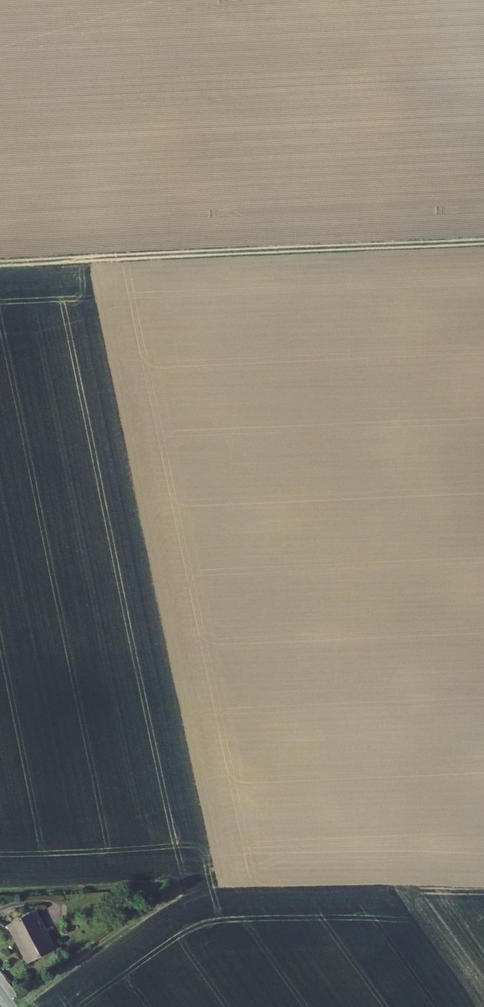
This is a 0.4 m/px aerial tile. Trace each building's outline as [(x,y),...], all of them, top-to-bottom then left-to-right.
[(0,923),(0,934),(19,961),(38,948),(14,913),(0,923)]
